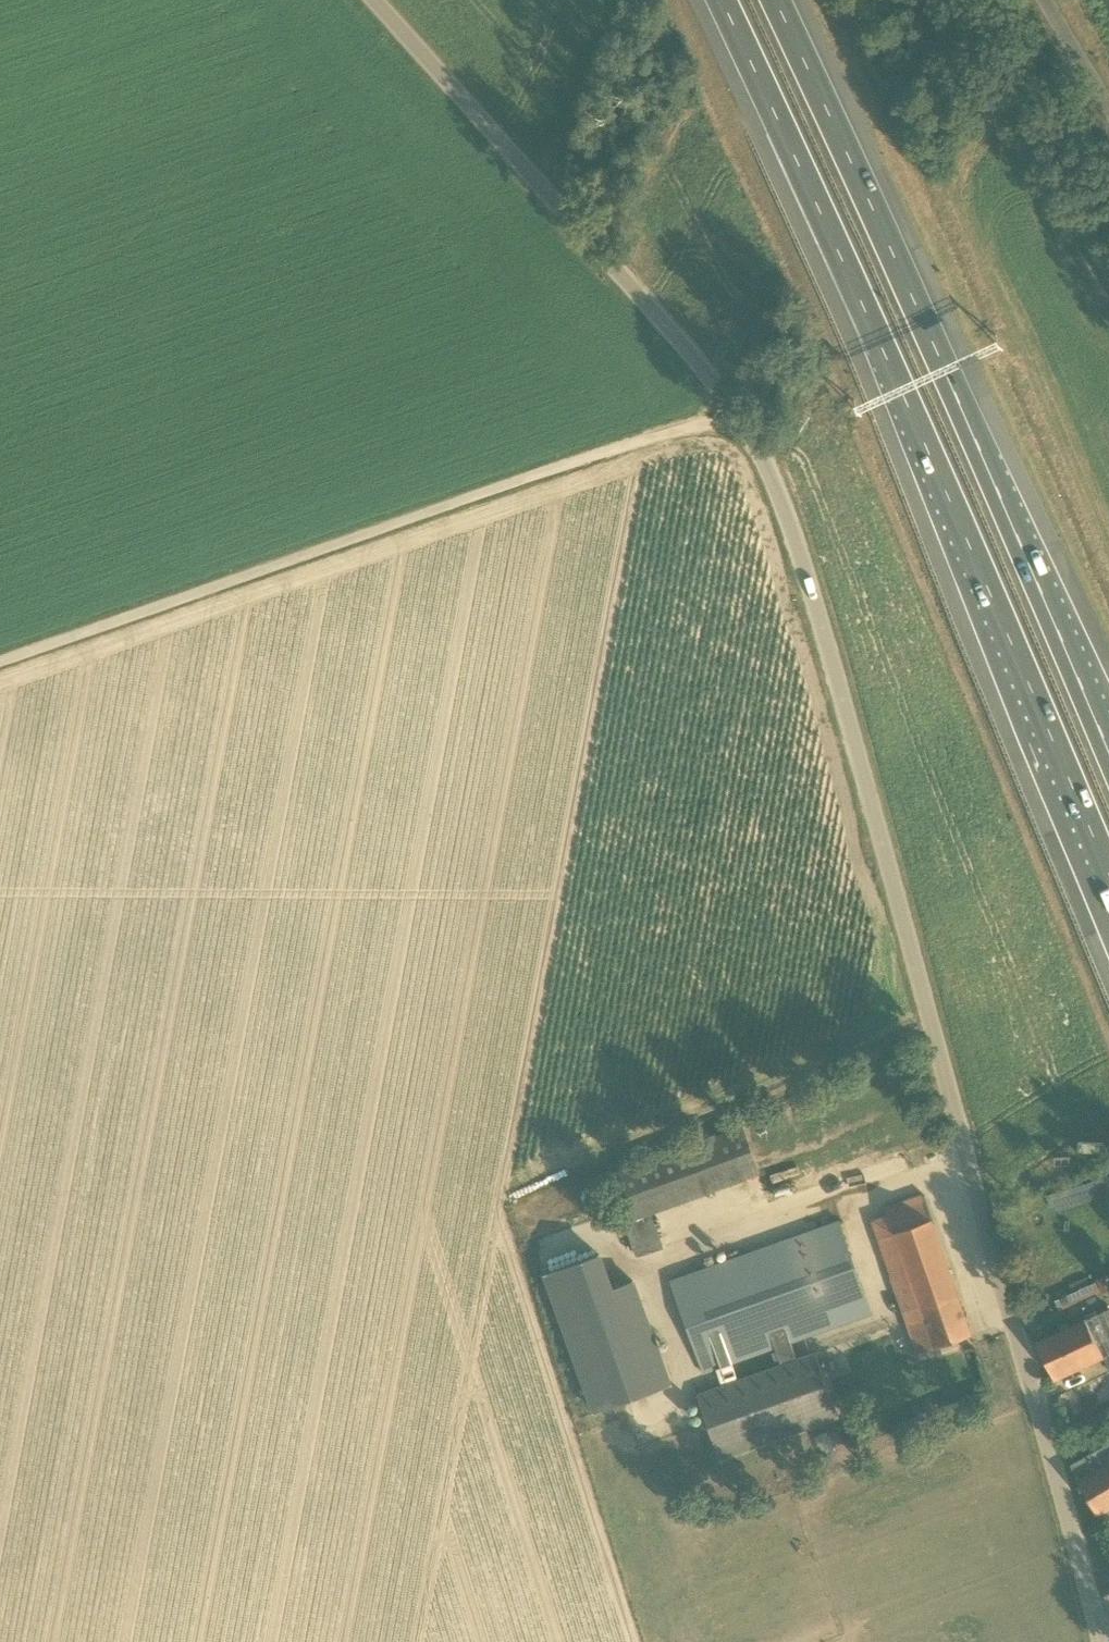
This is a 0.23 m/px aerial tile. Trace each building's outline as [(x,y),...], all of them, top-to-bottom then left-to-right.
[(640,1256),(665,1246),(658,1227),(653,1215),(761,1173),(743,1126),(610,1177),(633,1237),(640,1256)] [(922,1305),(937,1347),(973,1334),(924,1193),(887,1206),(889,1213),(873,1218),(881,1241),(906,1312),(922,1305)] [(704,1374),(717,1369),(722,1383),(738,1377),(733,1364),(774,1349),(780,1366),(697,1395),(720,1460),(838,1419),(815,1353),(796,1360),(790,1343),(835,1327),(829,1309),(868,1296),(841,1220),(671,1281),(704,1374)] [(612,1289),(601,1256),(542,1277),(591,1415),(671,1385),(634,1281),(612,1289)] [(1098,1281),(1067,1295),(1072,1305),(1103,1291),(1102,1289),(1098,1281)] [(1058,1332),(1039,1341),(1056,1378),(1102,1358),(1105,1357),(1108,1367),(1108,1308),(1070,1326),(1069,1324),(1061,1327),(1062,1330),(1058,1332)] [(1097,1451),(1096,1451),(1072,1465),(1080,1479),(1078,1480),(1098,1515),(1108,1509),(1108,1444),(1097,1451)]
